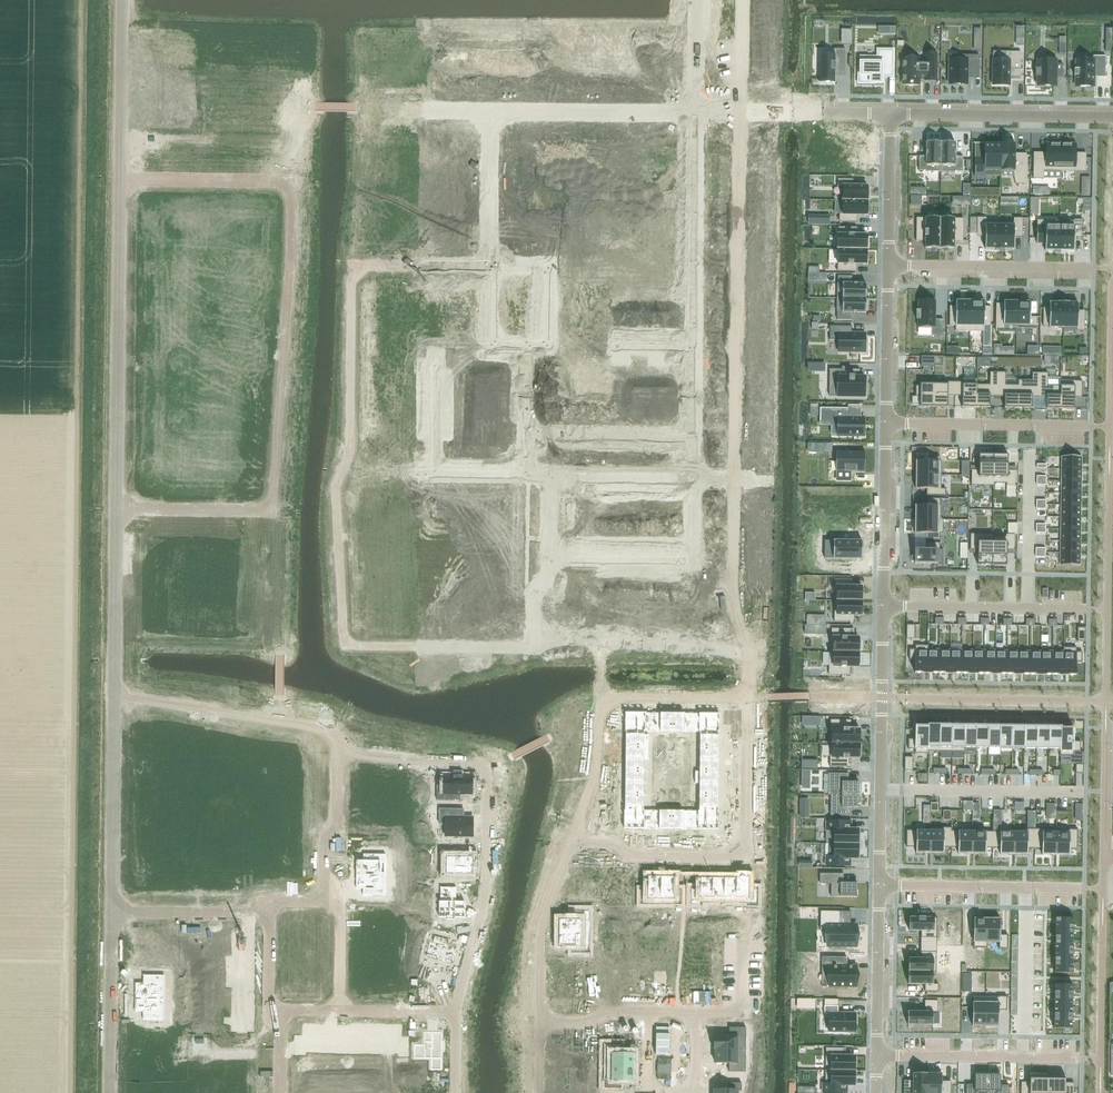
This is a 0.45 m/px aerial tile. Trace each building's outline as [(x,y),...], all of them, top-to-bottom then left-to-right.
[(640,45),(640,67),(650,67),(649,83),(668,83),(669,53),(650,52),(650,45),(640,45)] [(820,56),(820,83),(834,83),(834,75),(844,76),(845,49),(833,49),(833,56),(820,56)] [(859,71),(858,81),(859,81),(859,83),(865,83),(866,83),(870,83),(870,84),(871,84),(871,83),(873,83),(873,85),(874,85),(874,84),(881,84),(882,73),(886,73),(886,68),(892,68),(893,51),(878,50),(877,58),(860,57),(860,71),(859,71)] [(428,52),(428,66),(435,66),(435,81),(448,81),(448,54),(436,54),(436,52),(428,52)] [(448,54),(448,81),(449,81),(449,80),(462,80),(462,66),(468,66),(468,52),(461,52),(461,55),(448,54)] [(482,52),(482,66),(488,66),(488,80),(502,80),(502,55),(489,55),(489,52),(482,52)] [(993,58),(992,85),(1009,86),(1009,78),(1020,78),(1021,52),(1006,52),(1005,58),(993,58)] [(502,55),(502,80),(515,80),(515,67),(522,67),(522,53),(514,53),(514,55),(502,55)] [(535,53),(535,67),(542,67),(542,81),(554,81),(554,82),(555,82),(555,56),(543,56),(543,53),(535,53)] [(555,56),(555,82),(568,82),(568,67),(575,67),(575,53),(568,53),(568,56),(555,56)] [(589,53),(588,67),(595,68),(595,81),(608,82),(608,83),(609,56),(596,56),(596,53),(589,53)] [(609,56),(608,83),(622,83),(622,68),(628,68),(629,54),(621,54),(621,56),(609,56)] [(903,60),(902,84),(909,84),(909,85),(912,85),(912,84),(919,84),(919,79),(925,79),(925,80),(936,80),(936,55),(925,54),(925,60),(903,60)] [(949,82),(949,85),(958,85),(967,85),(967,75),(979,75),(979,56),(957,55),(957,60),(952,60),(949,60),(949,82)] [(1074,75),(1074,76),(1075,76),(1075,87),(1094,87),(1094,77),(1105,77),(1105,57),(1093,57),(1093,60),(1076,60),(1075,69),(1074,69),(1074,70),(1074,75)] [(1035,69),(1035,77),(1037,77),(1037,86),(1056,86),(1056,78),(1063,78),(1063,65),(1056,65),(1056,61),(1037,61),(1037,69),(1035,69)] [(1033,153),(1033,179),(1044,179),(1044,178),(1060,179),(1060,171),(1061,144),(1056,144),(1056,142),(1046,142),(1046,153),(1033,153)] [(1061,144),(1060,171),(1085,172),(1086,154),(1075,153),(1076,142),(1066,142),(1066,145),(1061,144)] [(919,156),(918,171),(926,171),(926,172),(940,172),(941,143),(926,143),(926,157),(919,156)] [(941,143),(940,172),(955,172),(955,171),(962,172),(963,157),(955,157),(955,143),(941,143)] [(974,158),(974,176),(1000,177),(1001,144),(984,143),(984,158),(974,158)] [(1001,144),(1000,177),(1001,177),(1001,171),(1013,172),(1015,184),(1026,184),(1026,154),(1015,154),(1015,144),(1001,144)] [(837,179),(837,187),(843,187),(843,201),(867,201),(867,187),(853,186),(853,180),(837,179)] [(839,214),(839,222),(857,222),(857,215),(864,215),(864,216),(864,215),(867,215),(867,210),(867,201),(843,201),(842,214),(839,214)] [(916,218),(916,242),(925,242),(925,249),(939,249),(939,219),(916,218)] [(977,218),(977,234),(985,234),(985,250),(994,250),(999,250),(1000,222),(986,222),(986,218),(977,218)] [(1000,222),(999,250),(1004,250),(1014,250),(1014,234),(1022,234),(1023,218),(1013,218),(1013,222),(1000,222)] [(939,219),(939,249),(954,250),(954,242),(963,242),(963,219),(939,219)] [(1037,239),(1036,244),(1045,244),(1045,251),(1054,251),(1054,252),(1059,252),(1060,221),(1037,220),(1037,239)] [(1060,221),(1059,252),(1060,252),(1060,251),(1074,251),(1074,236),(1083,236),(1083,220),(1073,220),(1073,221),(1060,221)] [(857,228),(838,228),(838,249),(866,250),(867,235),(857,235),(857,228)] [(838,249),(837,272),(856,272),(856,264),(866,264),(866,250),(838,249)] [(837,284),(837,299),(842,299),(842,298),(866,299),(866,284),(852,284),(852,277),(838,277),(838,284),(837,284)] [(579,281),(559,281),(560,281),(560,293),(579,293),(579,281)] [(560,293),(560,305),(579,305),(579,293),(560,293)] [(842,299),(842,313),(842,320),(851,320),(851,313),(865,313),(866,299),(842,298),(842,299)] [(935,320),(935,301),(918,300),(918,311),(916,311),(916,320),(918,320),(918,328),(931,328),(931,335),(943,336),(943,320),(935,320)] [(949,306),(949,326),(955,326),(955,331),(970,332),(970,301),(956,301),(956,306),(949,306)] [(970,301),(970,332),(984,332),(984,326),(990,327),(991,307),(985,307),(985,301),(970,301)] [(996,304),(995,332),(1004,332),(1004,325),(1016,325),(1016,330),(1017,302),(1003,302),(1003,304),(996,304)] [(1017,302),(1016,330),(1029,330),(1029,336),(1036,336),(1037,317),(1030,317),(1030,302),(1017,302)] [(1043,308),(1043,326),(1049,326),(1049,328),(1063,328),(1064,302),(1058,302),(1058,303),(1049,303),(1049,308),(1043,308)] [(1064,302),(1063,328),(1076,328),(1076,331),(1084,331),(1085,311),(1078,311),(1078,303),(1069,303),(1064,302)] [(560,305),(559,317),(579,317),(579,305),(560,305)] [(559,317),(559,329),(579,329),(579,317),(559,317)] [(829,326),(829,340),(838,340),(838,352),(865,352),(865,334),(852,334),(852,326),(829,326)] [(558,340),(558,341),(579,341),(579,329),(559,329),(559,340),(558,340)] [(921,356),(921,367),(934,367),(934,357),(921,356)] [(829,383),(829,396),(838,396),(864,397),(865,377),(856,377),(856,371),(859,371),(859,370),(850,370),(850,368),(842,367),(842,370),(829,369),(829,383)] [(976,385),(976,408),(990,408),(990,397),(997,397),(997,372),(990,372),(989,385),(977,385),(976,385)] [(997,372),(997,397),(1004,397),(1004,408),(1018,408),(1019,385),(1018,385),(1005,385),(1005,373),(997,372)] [(1019,385),(1018,408),(1032,409),(1032,398),(1039,398),(1040,373),(1032,373),(1032,380),(1018,380),(1018,385),(1019,385)] [(1040,373),(1039,398),(1047,398),(1046,409),(1060,409),(1061,386),(1047,386),(1048,373),(1040,373)] [(955,382),(955,396),(962,396),(962,408),(976,408),(976,385),(977,385),(977,379),(962,379),(962,382),(955,382)] [(1061,386),(1060,409),(1074,409),(1074,398),(1082,398),(1082,381),(1075,381),(1061,381),(1061,386)] [(485,382),(485,394),(510,394),(510,382),(485,382)] [(934,384),(934,407),(948,407),(948,396),(955,396),(955,382),(947,382),(947,384),(934,384)] [(912,396),(912,404),(920,404),(920,407),(934,407),(934,384),(920,384),(920,386),(915,386),(915,396),(912,396)] [(485,394),(485,406),(510,406),(510,394),(485,394)] [(560,403),(560,424),(572,424),(573,403),(560,403)] [(573,403),(572,424),(573,424),(573,423),(584,423),(585,404),(573,403)] [(585,404),(584,423),(596,423),(597,404),(585,404)] [(597,404),(596,423),(608,423),(609,404),(597,404)] [(609,404),(608,423),(620,423),(620,424),(621,404),(609,404)] [(621,404),(620,424),(633,425),(633,404),(621,404)] [(485,406),(485,418),(510,418),(510,406),(485,406)] [(820,408),(820,421),(837,422),(837,436),(864,436),(864,418),(848,418),(849,409),(820,408)] [(485,418),(485,430),(510,430),(511,430),(510,430),(510,418),(485,418)] [(485,430),(485,443),(510,443),(510,430),(485,430)] [(835,452),(836,452),(836,481),(849,481),(849,472),(862,472),(862,462),(863,462),(863,452),(835,452)] [(971,470),(971,485),(994,486),(994,483),(993,483),(994,455),(979,455),(979,470),(971,470)] [(993,483),(994,483),(1006,483),(1006,486),(1015,486),(1015,471),(1008,471),(1008,455),(994,455),(993,483)] [(916,461),(915,475),(941,475),(941,461),(939,461),(939,457),(929,457),(929,461),(916,461)] [(1061,457),(1061,469),(1081,470),(1081,457),(1061,457)] [(1081,482),(1081,470),(1061,469),(1061,481),(1081,482)] [(915,475),(915,489),(926,489),(926,496),(946,496),(946,489),(941,489),(941,475),(915,475)] [(1081,494),(1081,482),(1061,481),(1061,493),(1081,494)] [(1081,506),(1081,494),(1061,493),(1061,505),(1081,506)] [(563,495),(563,511),(576,511),(576,495),(563,495)] [(576,495),(576,511),(588,511),(588,495),(576,495)] [(588,495),(588,511),(600,511),(600,495),(588,495)] [(600,495),(600,511),(612,511),(612,496),(600,495)] [(612,496),(612,511),(624,511),(625,496),(612,496)] [(625,496),(624,511),(637,511),(637,496),(625,496)] [(637,496),(637,511),(649,511),(649,496),(637,496)] [(649,496),(649,511),(661,512),(661,496),(649,496)] [(661,496),(661,512),(674,512),(674,496),(661,496)] [(915,505),(915,519),(941,520),(941,519),(941,506),(940,506),(940,499),(926,499),(926,506),(915,505)] [(1080,518),(1081,506),(1061,505),(1061,517),(1080,518)] [(563,511),(563,526),(576,526),(576,511),(563,511)] [(576,511),(576,526),(588,527),(588,511),(576,511)] [(588,511),(588,527),(600,527),(600,511),(588,511)] [(600,511),(600,527),(612,527),(612,511),(600,511)] [(612,511),(612,527),(624,527),(624,511),(612,511)] [(624,511),(624,527),(636,527),(637,511),(624,511)] [(637,511),(636,527),(649,527),(649,511),(637,511)] [(649,511),(649,527),(661,527),(661,512),(649,511)] [(661,512),(661,527),(673,527),(674,512),(661,512)] [(1080,530),(1080,518),(1061,517),(1060,529),(1080,530)] [(915,519),(915,533),(926,534),(926,541),(940,541),(940,534),(943,534),(943,519),(941,519),(941,520),(915,519)] [(1080,542),(1080,530),(1060,529),(1060,541),(1080,542)] [(970,534),(970,549),(978,550),(977,565),(992,565),(992,537),(993,537),(993,534),(970,534)] [(992,537),(992,565),(1006,566),(1007,550),(1014,550),(1014,535),(1006,535),(1006,537),(993,537),(992,537)] [(833,541),(833,559),(862,559),(862,541),(833,541)] [(1080,554),(1080,542),(1060,541),(1060,553),(1080,554)] [(914,550),(914,564),(943,565),(943,550),(939,550),(940,543),(925,543),(925,550),(914,550)] [(1080,566),(1080,554),(1060,553),(1060,566),(1080,566)] [(834,580),(834,601),(861,601),(861,587),(851,587),(852,580),(834,580)] [(834,601),(834,622),(854,622),(854,616),(861,616),(861,601),(834,601)] [(906,625),(906,639),(914,639),(914,625),(906,625)] [(1078,628),(1077,642),(1085,642),(1086,628),(1078,628)] [(831,651),(831,652),(858,652),(858,650),(861,650),(861,640),(858,640),(859,638),(851,638),(851,629),(832,629),(831,651)] [(909,650),(909,660),(915,660),(914,673),(927,673),(927,650),(928,650),(928,645),(915,645),(915,650),(909,650)] [(1064,652),(1063,675),(1076,675),(1076,662),(1082,663),(1082,652),(1076,652),(1076,648),(1063,648),(1063,652),(1064,652)] [(927,650),(927,673),(938,674),(939,650),(928,650),(927,650)] [(939,650),(938,674),(950,674),(950,650),(939,650)] [(950,650),(950,674),(961,674),(961,650),(950,650)] [(961,650),(961,674),(972,674),(973,650),(961,650)] [(973,650),(972,674),(984,674),(984,651),(973,650)] [(829,651),(829,675),(850,675),(851,667),(858,667),(858,664),(860,664),(860,655),(858,654),(858,652),(831,652),(831,651),(829,651)] [(984,651),(984,674),(995,674),(995,651),(984,651)] [(995,651),(995,674),(1006,674),(1007,651),(995,651)] [(1007,651),(1006,674),(1018,675),(1018,651),(1007,651)] [(1018,651),(1018,675),(1029,675),(1029,651),(1018,651)] [(1029,651),(1029,675),(1041,675),(1041,651),(1029,651)] [(1041,651),(1041,675),(1052,675),(1052,652),(1041,651)] [(1052,652),(1052,675),(1063,675),(1064,652),(1063,652),(1052,652)] [(645,735),(645,732),(649,732),(660,732),(660,713),(625,712),(624,732),(625,732),(625,735),(645,735)] [(672,732),(672,713),(660,713),(660,732),(672,732)] [(672,713),(672,732),(684,733),(684,713),(672,713)] [(719,736),(719,733),(720,713),(684,713),(684,733),(699,733),(699,736),(719,736)] [(823,743),(830,744),(859,744),(859,742),(860,742),(859,742),(859,737),(860,737),(860,736),(859,736),(859,729),(849,729),(849,724),(851,724),(851,720),(830,720),(830,743),(823,743)] [(915,749),(915,754),(929,754),(929,752),(928,752),(928,725),(928,726),(915,726),(915,739),(908,739),(908,749),(915,749)] [(928,752),(929,752),(940,752),(940,725),(928,725),(928,752)] [(940,725),(940,752),(952,752),(952,725),(940,725)] [(952,725),(952,752),(965,752),(965,748),(964,748),(964,725),(952,725)] [(964,748),(965,748),(976,748),(976,726),(964,725),(964,748)] [(976,726),(976,748),(988,748),(988,726),(976,726)] [(988,726),(988,748),(1000,749),(1000,726),(988,726)] [(1000,726),(1000,749),(1012,749),(1012,726),(1000,726)] [(1012,726),(1012,749),(1024,749),(1024,726),(1012,726)] [(1024,726),(1024,749),(1036,749),(1036,727),(1024,726)] [(1036,727),(1036,749),(1048,749),(1048,727),(1036,727)] [(1048,727),(1048,749),(1060,749),(1060,727),(1048,727)] [(1061,727),(1060,727),(1060,749),(1060,756),(1073,756),(1073,752),(1080,752),(1081,741),(1074,741),(1074,728),(1061,728),(1061,727)] [(625,735),(625,747),(649,747),(649,732),(645,732),(645,735),(625,735)] [(699,736),(699,748),(719,748),(719,736),(699,736)] [(823,743),(823,744),(830,744),(830,767),(850,767),(850,763),(849,763),(849,758),(859,758),(859,752),(860,752),(860,751),(859,751),(859,746),(860,746),(859,746),(859,744),(830,744),(823,743)] [(625,747),(625,759),(649,759),(649,747),(625,747)] [(699,748),(699,760),(718,760),(719,748),(699,748)] [(904,757),(904,771),(912,771),(912,757),(904,757)] [(644,771),(644,760),(649,760),(649,759),(625,759),(625,771),(644,771)] [(699,760),(699,771),(699,772),(718,772),(718,760),(699,760)] [(1075,764),(1075,774),(1083,774),(1084,764),(1075,764)] [(625,771),(624,783),(644,783),(644,771),(625,771)] [(694,771),(694,784),(699,784),(718,784),(718,772),(699,772),(699,771),(694,771)] [(828,773),(828,795),(831,795),(858,795),(859,782),(848,782),(848,774),(828,773)] [(462,777),(462,775),(453,775),(453,777),(445,777),(444,790),(437,790),(437,800),(454,800),(454,794),(471,794),(471,777),(462,777)] [(624,783),(624,795),(644,795),(644,783),(624,783)] [(699,784),(699,796),(718,796),(718,784),(699,784)] [(624,795),(624,807),(644,807),(644,795),(624,795)] [(831,795),(830,816),(848,816),(848,808),(858,808),(858,795),(831,795)] [(699,796),(698,808),(718,808),(718,796),(699,796)] [(659,810),(644,810),(644,807),(624,807),(624,810),(623,810),(623,829),(659,830),(659,810)] [(683,811),(683,830),(718,830),(719,811),(718,811),(718,808),(698,808),(698,811),(683,811)] [(463,818),(464,810),(439,810),(439,825),(445,825),(445,837),(473,837),(473,818),(463,818)] [(671,830),(671,810),(659,810),(659,830),(671,830)] [(671,810),(671,830),(683,830),(683,811),(671,810)] [(826,821),(826,844),(858,844),(858,829),(850,829),(851,822),(826,821)] [(930,831),(930,853),(944,854),(944,848),(951,848),(951,831),(951,828),(929,828),(929,831),(930,831)] [(1014,832),(1014,855),(1027,855),(1028,849),(1035,849),(1035,829),(1013,829),(1013,832),(1014,832)] [(1035,829),(1035,849),(1042,849),(1042,855),(1050,855),(1050,856),(1055,856),(1055,855),(1056,829),(1035,829)] [(1056,829),(1055,855),(1069,855),(1070,850),(1077,850),(1077,829),(1056,829)] [(906,830),(906,847),(916,847),(916,853),(924,853),(924,854),(929,854),(929,853),(930,853),(930,831),(929,831),(906,830)] [(951,831),(951,848),(958,848),(958,854),(966,854),(971,855),(971,854),(972,854),(972,831),(951,831)] [(972,831),(972,854),(986,854),(986,848),(993,849),(993,831),(972,831)] [(993,831),(993,849),(1000,849),(1000,854),(1008,855),(1013,855),(1014,855),(1014,832),(1013,832),(993,831)] [(826,857),(826,866),(850,866),(850,859),(858,859),(858,844),(826,844),(829,844),(829,857),(826,857)] [(439,849),(439,858),(446,858),(446,874),(459,874),(459,877),(469,877),(469,874),(471,874),(471,866),(473,866),(473,857),(462,857),(462,854),(459,854),(459,850),(439,849)] [(356,861),(356,875),(386,875),(386,854),(363,854),(362,861),(356,861)] [(820,874),(820,884),(831,884),(831,897),(857,897),(857,883),(848,883),(847,883),(844,883),(844,881),(843,881),(843,874),(820,874)] [(356,875),(355,889),(362,890),(362,896),(386,896),(386,875),(356,875)] [(641,890),(640,904),(660,904),(661,876),(647,876),(647,890),(641,890)] [(661,876),(660,904),(680,905),(681,890),(674,890),(674,876),(661,876)] [(724,878),(724,903),(736,903),(736,877),(736,878),(724,878)] [(736,877),(736,903),(748,903),(748,906),(757,906),(758,889),(749,889),(749,877),(736,877)] [(691,889),(691,905),(700,905),(700,903),(712,903),(712,878),(700,878),(700,889),(691,889)] [(712,878),(712,903),(724,903),(724,878),(712,878)] [(438,918),(446,918),(446,920),(455,921),(455,918),(465,918),(465,902),(456,901),(457,887),(440,887),(440,901),(439,901),(438,918)] [(556,923),(556,930),(558,930),(558,933),(589,933),(589,911),(572,911),(572,920),(559,920),(558,923),(556,923)] [(839,925),(840,911),(820,911),(820,930),(827,930),(827,946),(856,946),(857,925),(839,925)] [(909,917),(909,931),(921,931),(920,945),(934,945),(934,918),(909,917)] [(966,934),(965,948),(974,948),(974,942),(986,942),(987,918),(974,918),(973,934),(966,934)] [(987,918),(986,942),(999,943),(999,949),(1007,949),(1008,935),(1000,935),(1000,919),(987,918)] [(1055,918),(1055,929),(1064,929),(1064,918),(1055,918)] [(1064,918),(1064,929),(1073,930),(1074,918),(1064,918)] [(1055,929),(1055,940),(1064,940),(1064,929),(1055,929)] [(1064,929),(1064,940),(1073,940),(1073,930),(1064,929)] [(556,936),(556,943),(558,943),(558,946),(572,947),(572,953),(589,953),(589,933),(558,933),(558,936),(556,936)] [(429,941),(425,957),(453,964),(457,949),(447,946),(449,940),(434,936),(432,942),(429,941)] [(136,937),(136,957),(145,957),(145,966),(171,966),(171,952),(162,952),(162,938),(136,937)] [(1055,940),(1055,951),(1064,951),(1064,940),(1055,940)] [(1064,940),(1064,951),(1073,951),(1073,940),(1064,940)] [(227,956),(227,957),(255,957),(255,945),(232,945),(232,956),(227,956)] [(908,958),(908,971),(933,972),(934,945),(920,945),(920,958),(908,958)] [(1055,951),(1055,962),(1064,962),(1064,951),(1055,951)] [(1064,951),(1064,962),(1073,962),(1073,951),(1064,951)] [(227,957),(226,967),(254,967),(254,959),(255,959),(255,957),(227,957)] [(847,959),(847,958),(822,957),(822,972),(829,973),(829,987),(856,987),(856,970),(856,965),(853,965),(846,965),(846,964),(844,964),(844,959),(847,959)] [(1055,962),(1055,973),(1064,973),(1064,962),(1055,962)] [(1064,962),(1064,973),(1073,973),(1073,962),(1064,962)] [(226,967),(226,977),(254,977),(254,967),(226,967)] [(908,971),(908,984),(920,985),(920,998),(933,998),(933,972),(908,971)] [(135,983),(135,998),(165,998),(165,975),(143,975),(143,983),(135,983)] [(623,975),(623,996),(635,996),(635,975),(623,975)] [(635,975),(635,996),(647,996),(647,976),(635,975)] [(647,976),(647,996),(659,996),(659,976),(647,976)] [(659,976),(659,996),(671,997),(671,976),(659,976)] [(671,976),(671,997),(683,997),(683,976),(671,976)] [(683,976),(683,997),(695,997),(695,976),(683,976)] [(695,976),(695,997),(707,997),(707,976),(695,976)] [(707,976),(707,997),(720,997),(720,976),(707,976)] [(226,977),(226,978),(232,978),(232,987),(254,987),(254,977),(226,977)] [(1054,985),(1054,996),(1063,996),(1063,985),(1054,985)] [(1063,985),(1063,996),(1072,996),(1073,985),(1063,985)] [(232,987),(231,997),(254,997),(254,987),(232,987)] [(965,996),(964,1010),(972,1010),(972,1026),(985,1026),(986,1002),(973,1002),(973,996),(965,996)] [(986,1002),(985,1026),(998,1026),(999,1010),(1006,1010),(1007,996),(998,996),(998,1002),(986,1002)] [(1054,996),(1054,1007),(1063,1007),(1063,996),(1054,996)] [(1063,996),(1063,1007),(1072,1007),(1072,996),(1063,996)] [(231,997),(231,1007),(254,1007),(254,1006),(254,997),(231,997)] [(135,998),(135,1012),(142,1012),(142,1021),(164,1021),(165,998),(135,998)] [(908,1011),(907,1025),(933,1026),(933,998),(920,998),(920,1012),(908,1011)] [(824,1006),(824,1014),(829,1014),(828,1032),(855,1032),(855,1014),(838,1013),(838,1006),(824,1006)] [(231,1007),(231,1019),(254,1020),(254,1007),(231,1007)] [(1054,1007),(1054,1017),(1063,1018),(1063,1007),(1054,1007)] [(1063,1007),(1063,1018),(1072,1018),(1072,1007),(1063,1007)] [(1054,1017),(1054,1029),(1063,1029),(1063,1018),(1054,1017)] [(1063,1018),(1063,1029),(1072,1029),(1072,1018),(1063,1018)] [(231,1019),(231,1032),(254,1032),(254,1021),(254,1020),(231,1019)] [(296,1038),(296,1052),(304,1052),(304,1048),(315,1048),(316,1026),(303,1026),(303,1038),(296,1038)] [(316,1026),(315,1048),(316,1048),(327,1048),(328,1027),(316,1026)] [(340,1027),(339,1048),(351,1048),(352,1026),(351,1026),(351,1027),(340,1027)] [(352,1026),(351,1048),(363,1048),(364,1026),(352,1026)] [(364,1026),(363,1048),(375,1048),(376,1027),(364,1027),(364,1026)] [(328,1027),(327,1048),(339,1048),(340,1027),(328,1027)] [(376,1027),(375,1048),(387,1048),(387,1049),(388,1027),(387,1027),(376,1027)] [(388,1027),(387,1049),(399,1049),(399,1053),(407,1053),(407,1039),(400,1039),(400,1027),(388,1027)] [(714,1036),(714,1050),(746,1050),(746,1028),(729,1028),(729,1036),(714,1036)] [(414,1045),(414,1058),(424,1058),(441,1059),(441,1052),(444,1052),(444,1041),(442,1041),(442,1032),(424,1032),(424,1045),(414,1045)] [(604,1045),(604,1067),(634,1067),(634,1054),(620,1054),(620,1045),(604,1045)] [(826,1048),(825,1070),(854,1071),(855,1056),(842,1056),(843,1048),(826,1048)] [(746,1050),(714,1050),(715,1050),(715,1063),(729,1063),(729,1072),(745,1072),(746,1050)] [(604,1067),(603,1080),(606,1080),(606,1087),(620,1087),(620,1081),(634,1081),(634,1067),(604,1067)] [(822,1084),(822,1092),(847,1092),(847,1085),(854,1085),(854,1071),(825,1070),(825,1084),(822,1084)] [(927,1073),(913,1073),(913,1080),(904,1080),(904,1092),(927,1092),(927,1073)] [(951,1081),(942,1081),(942,1074),(928,1073),(927,1092),(951,1092),(951,1081)] [(987,1074),(980,1074),(978,1074),(974,1074),(974,1075),(974,1078),(974,1079),(974,1085),(966,1084),(966,1092),(987,1092),(987,1074)] [(987,1092),(1008,1092),(1008,1085),(1003,1085),(1002,1085),(1000,1085),(1000,1082),(1000,1079),(1000,1075),(1000,1074),(987,1074),(987,1092)] [(1021,1092),(1047,1092),(1047,1075),(1030,1075),(1030,1085),(1021,1085),(1021,1092)] [(1047,1092),(1074,1092),(1074,1086),(1065,1086),(1065,1075),(1047,1075),(1047,1092)] [(713,1092),(739,1092),(739,1091),(741,1091),(741,1083),(727,1083),(727,1090),(713,1090),(713,1092)]
